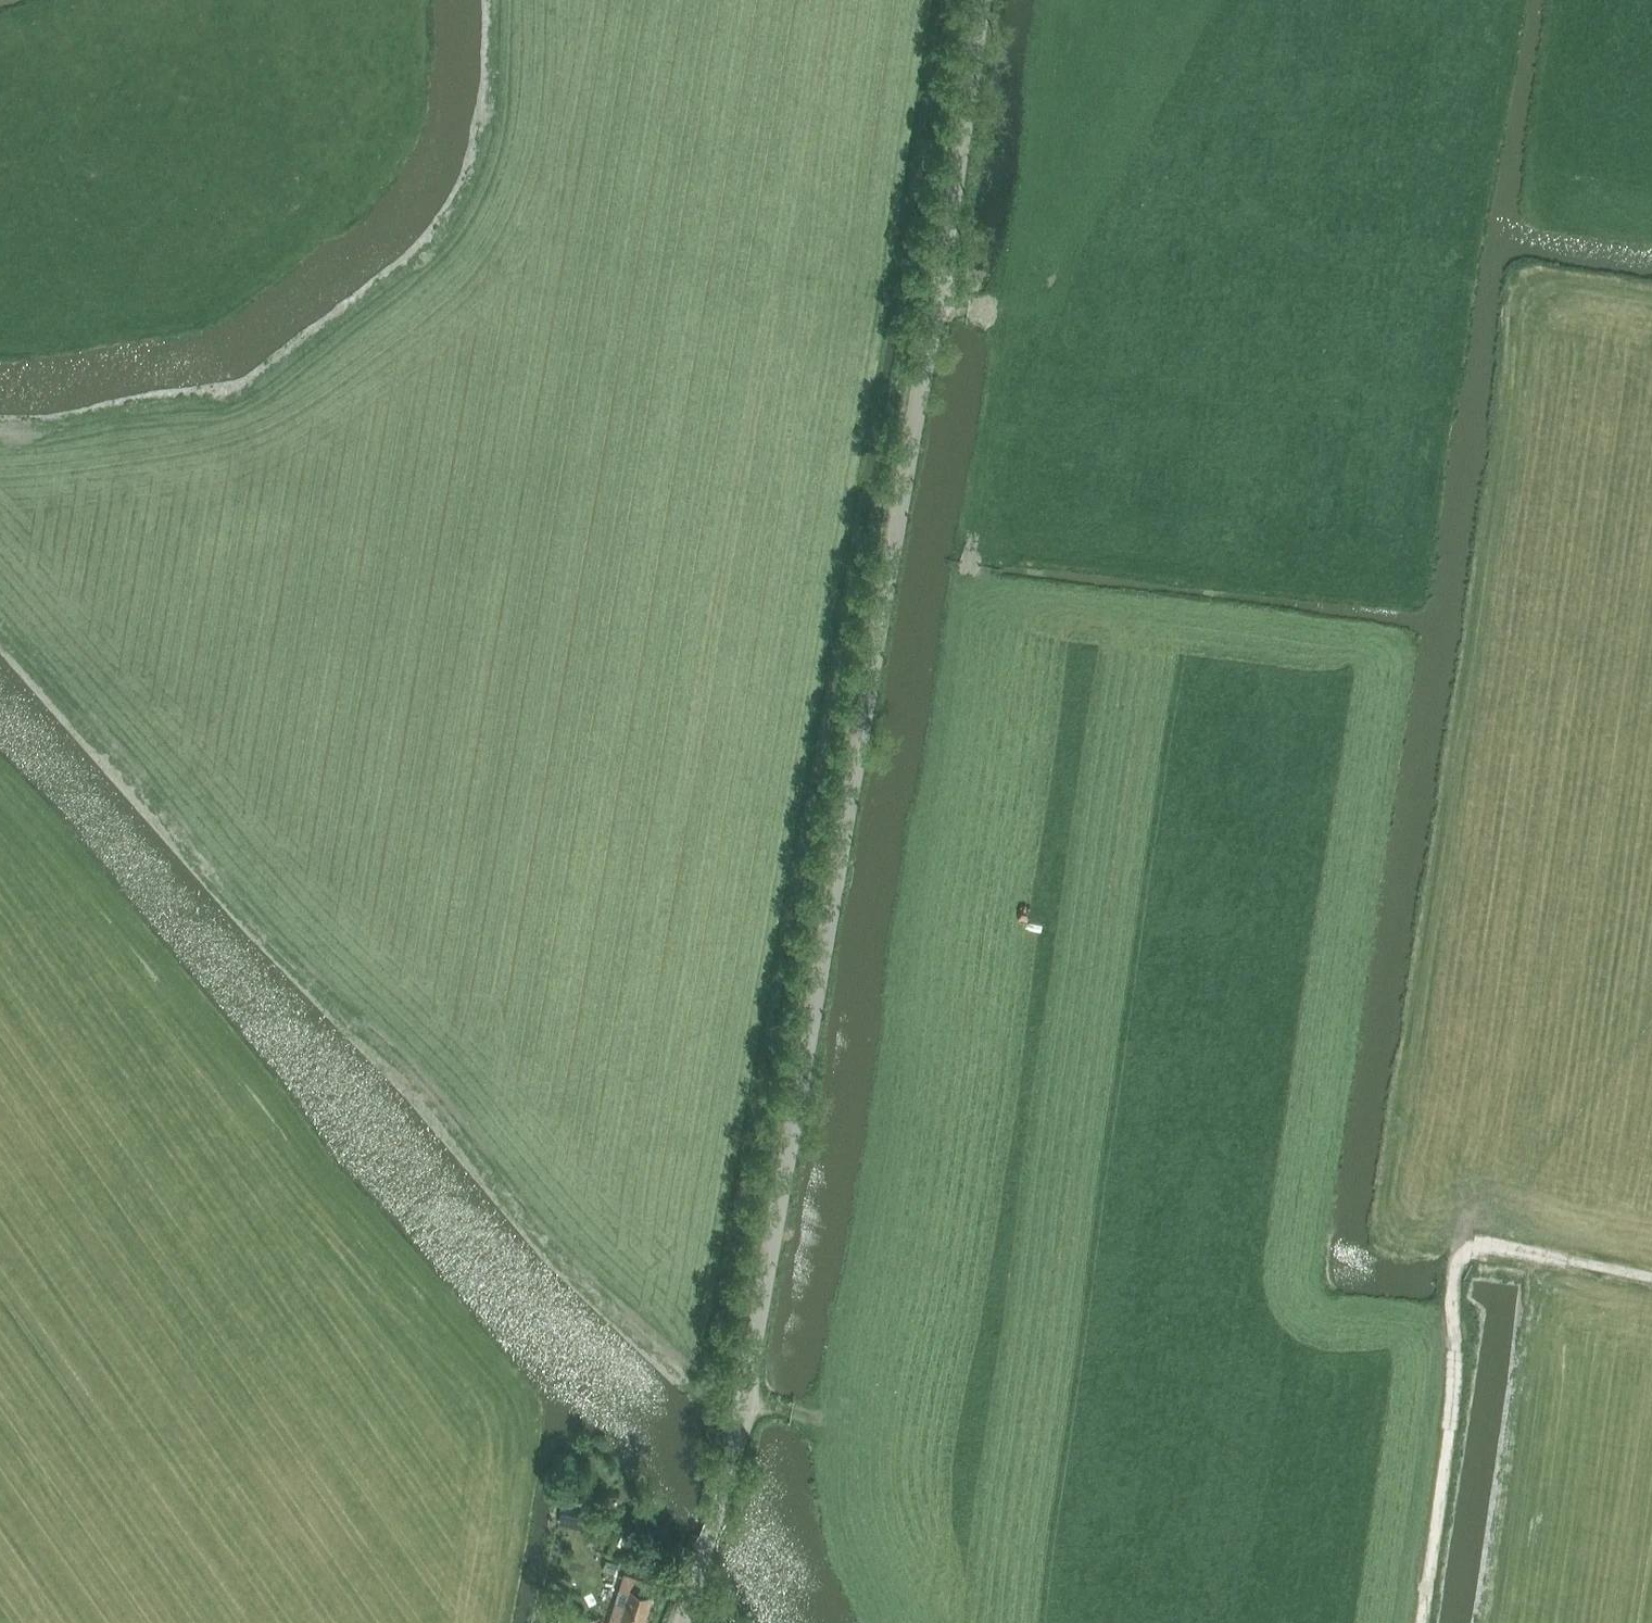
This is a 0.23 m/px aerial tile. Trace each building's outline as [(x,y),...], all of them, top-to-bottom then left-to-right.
[(626,1573),(621,1586),(647,1595),(651,1581),(626,1573)] [(607,1622),(640,1622),(649,1596),(619,1586),(607,1622)]
